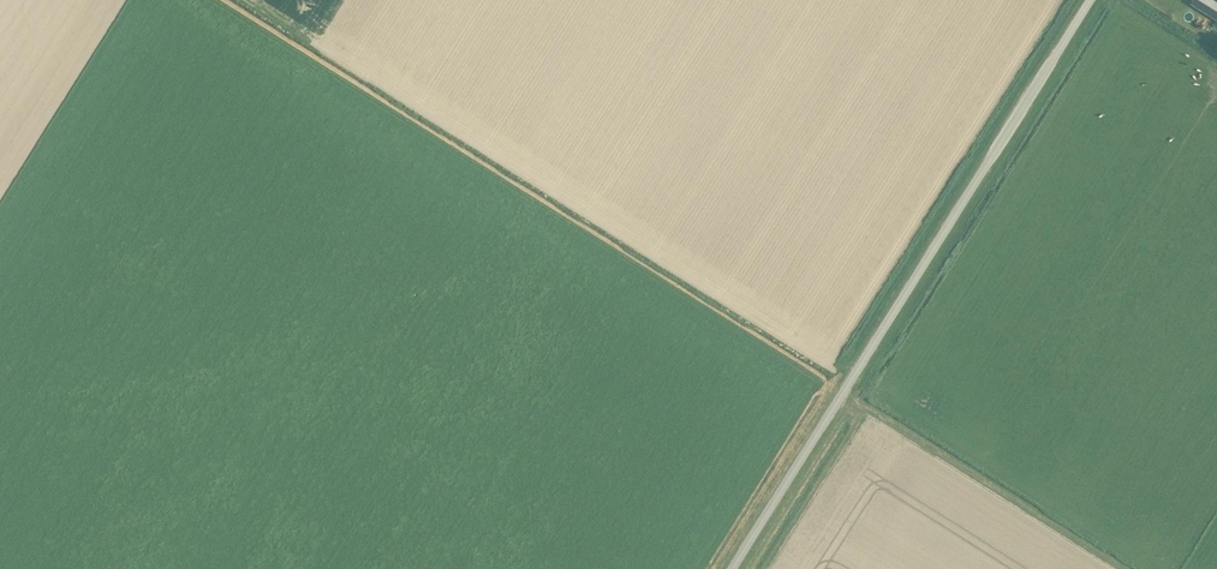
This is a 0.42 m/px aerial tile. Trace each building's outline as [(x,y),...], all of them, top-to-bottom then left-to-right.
[(1214,0),(1198,0),(1196,4),(1216,18),(1216,2),(1214,0)]
